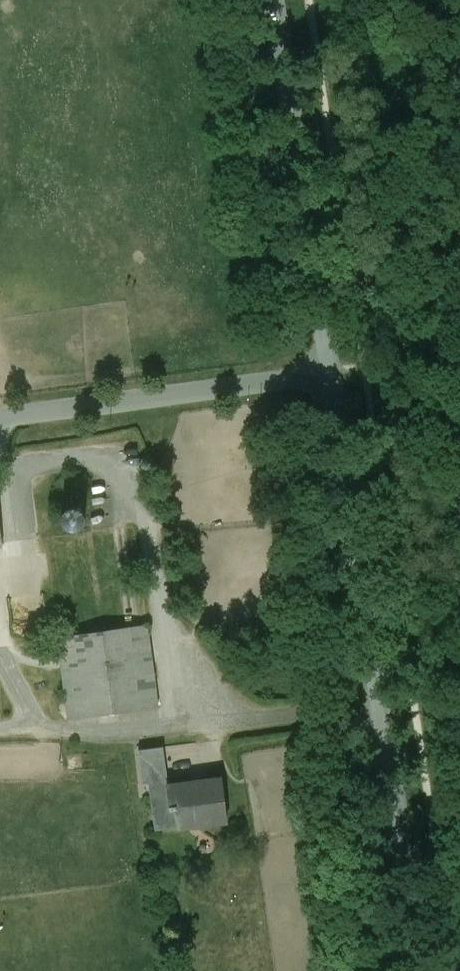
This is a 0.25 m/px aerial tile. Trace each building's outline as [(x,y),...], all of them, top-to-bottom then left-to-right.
[(87,509),(80,503),(70,502),(63,508),(61,518),(66,526),(75,529),(84,526),(88,518),(87,509)] [(146,624),(56,635),(67,718),(156,706),(146,624)] [(163,745),(136,747),(139,782),(148,781),(166,780),(163,745)] [(166,780),(148,781),(152,829),(225,823),(221,779),(167,784),(166,780)]
